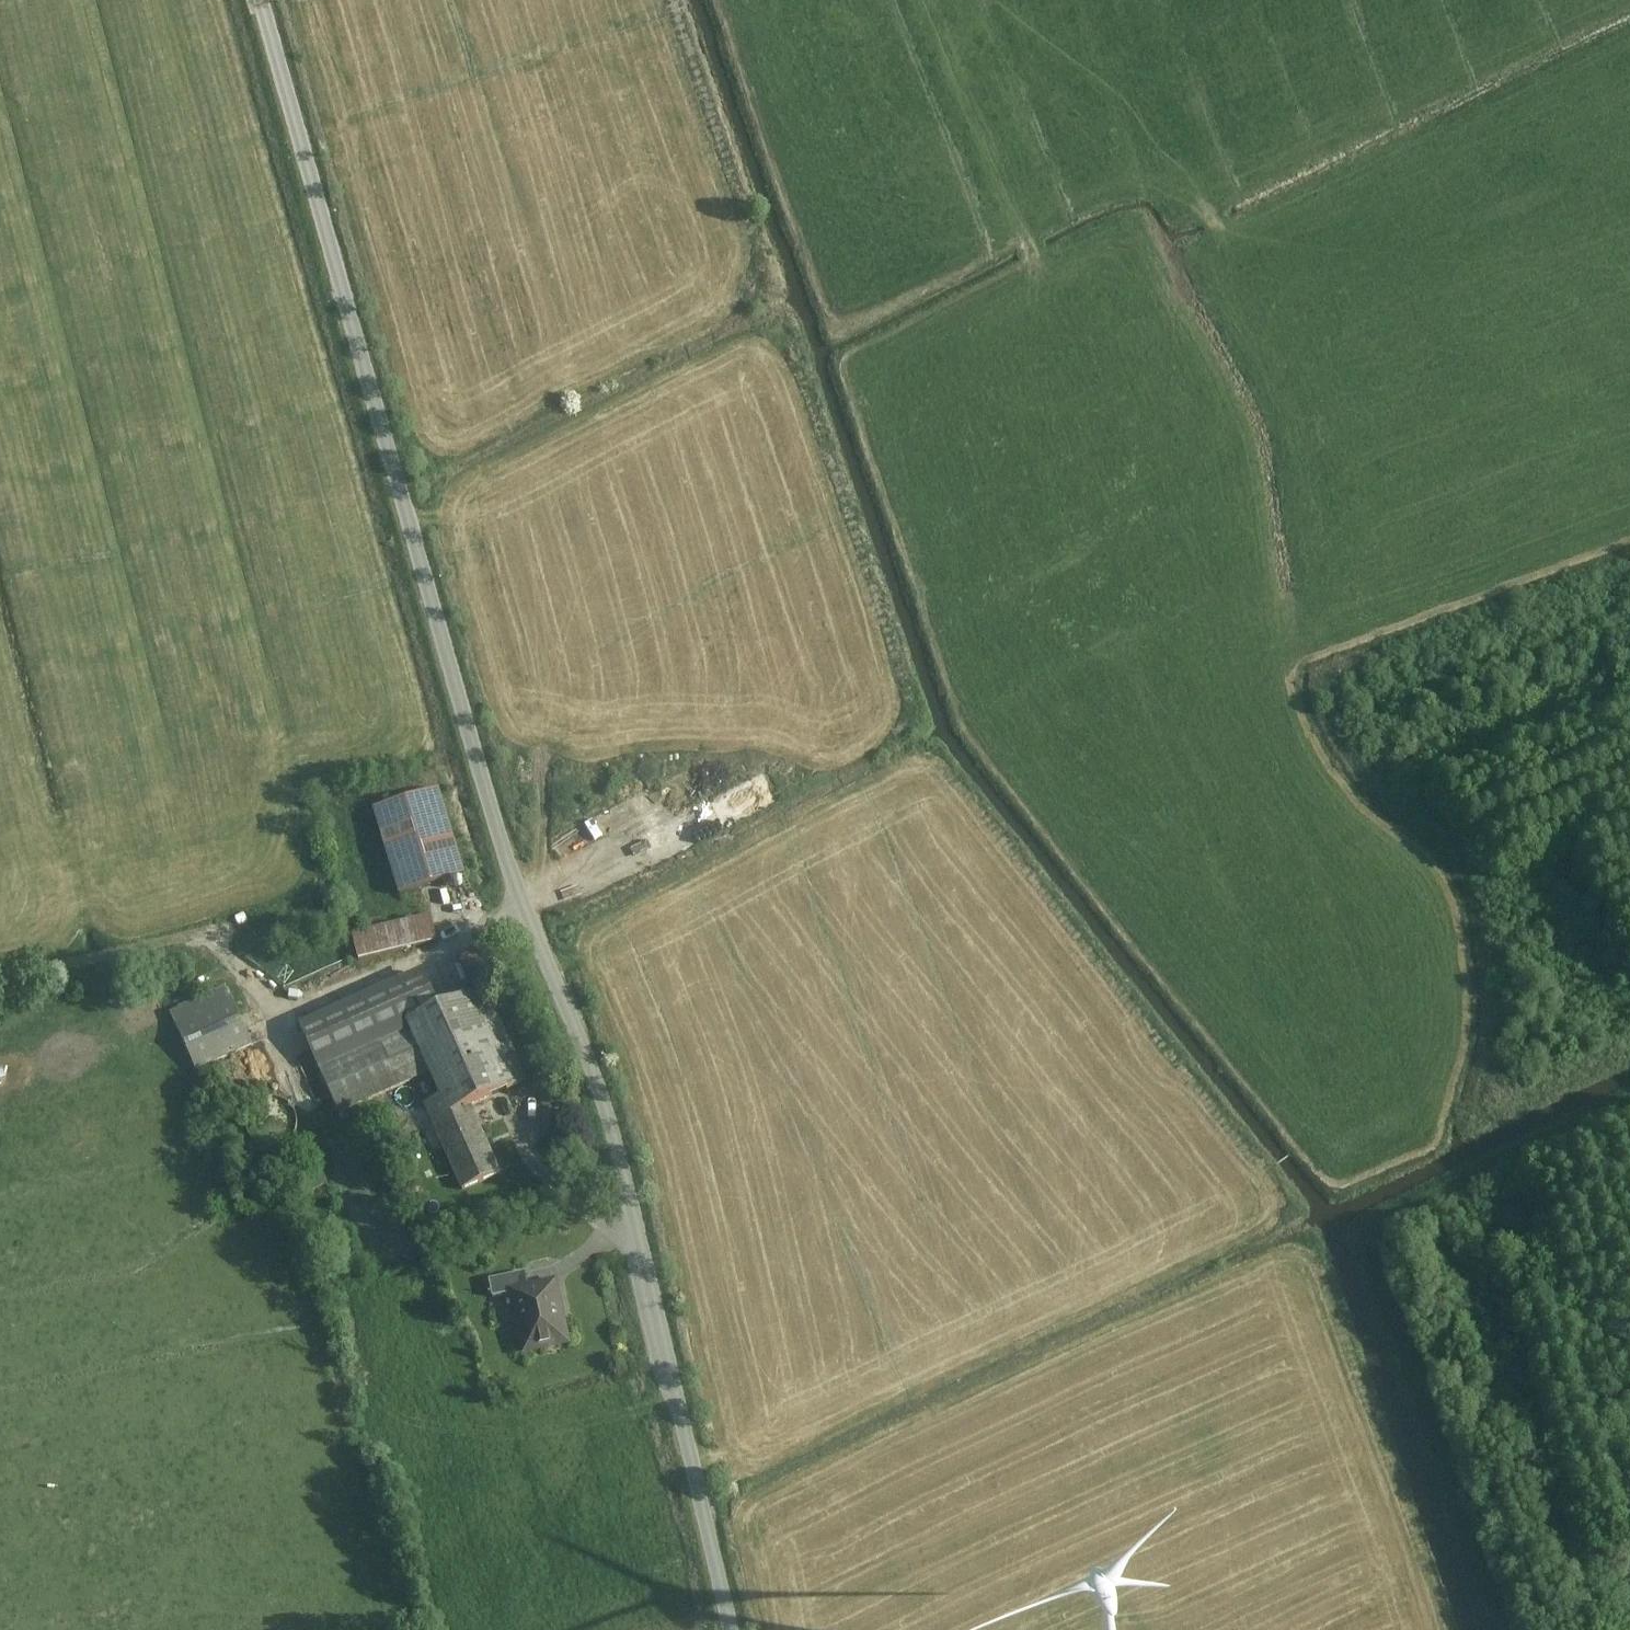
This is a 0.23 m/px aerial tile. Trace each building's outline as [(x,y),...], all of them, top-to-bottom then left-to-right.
[(439,790),(374,807),(396,891),(462,873),(439,790)] [(432,911),(348,933),(355,960),(440,938),(432,911)] [(408,984),(307,1029),(345,1115),(436,1075),(412,1021),(445,1006),(431,974),(408,984)] [(491,986),(445,1006),(412,1021),(436,1075),(447,1099),(429,1108),(466,1191),(508,1173),(479,1108),(534,1083),(491,986)] [(232,990),(178,1013),(201,1067),(255,1044),(232,990)] [(510,1291),(529,1287),(525,1273),(489,1281),(492,1295),(510,1291)] [(529,1287),(510,1291),(524,1356),(574,1345),(560,1281),(529,1287)]
